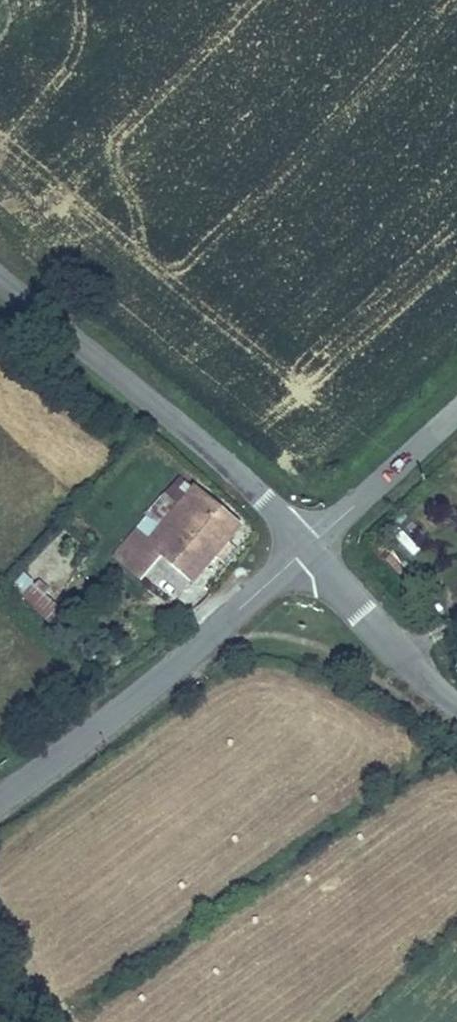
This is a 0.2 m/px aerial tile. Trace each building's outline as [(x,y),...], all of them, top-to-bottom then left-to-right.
[(112,557),(142,582),(162,560),(193,587),(244,528),(195,485),(191,488),(179,478),(112,557)] [(210,591),(226,570),(218,564),(202,584),(210,591)] [(62,636),(74,621),(24,576),(9,590),(62,636)]
